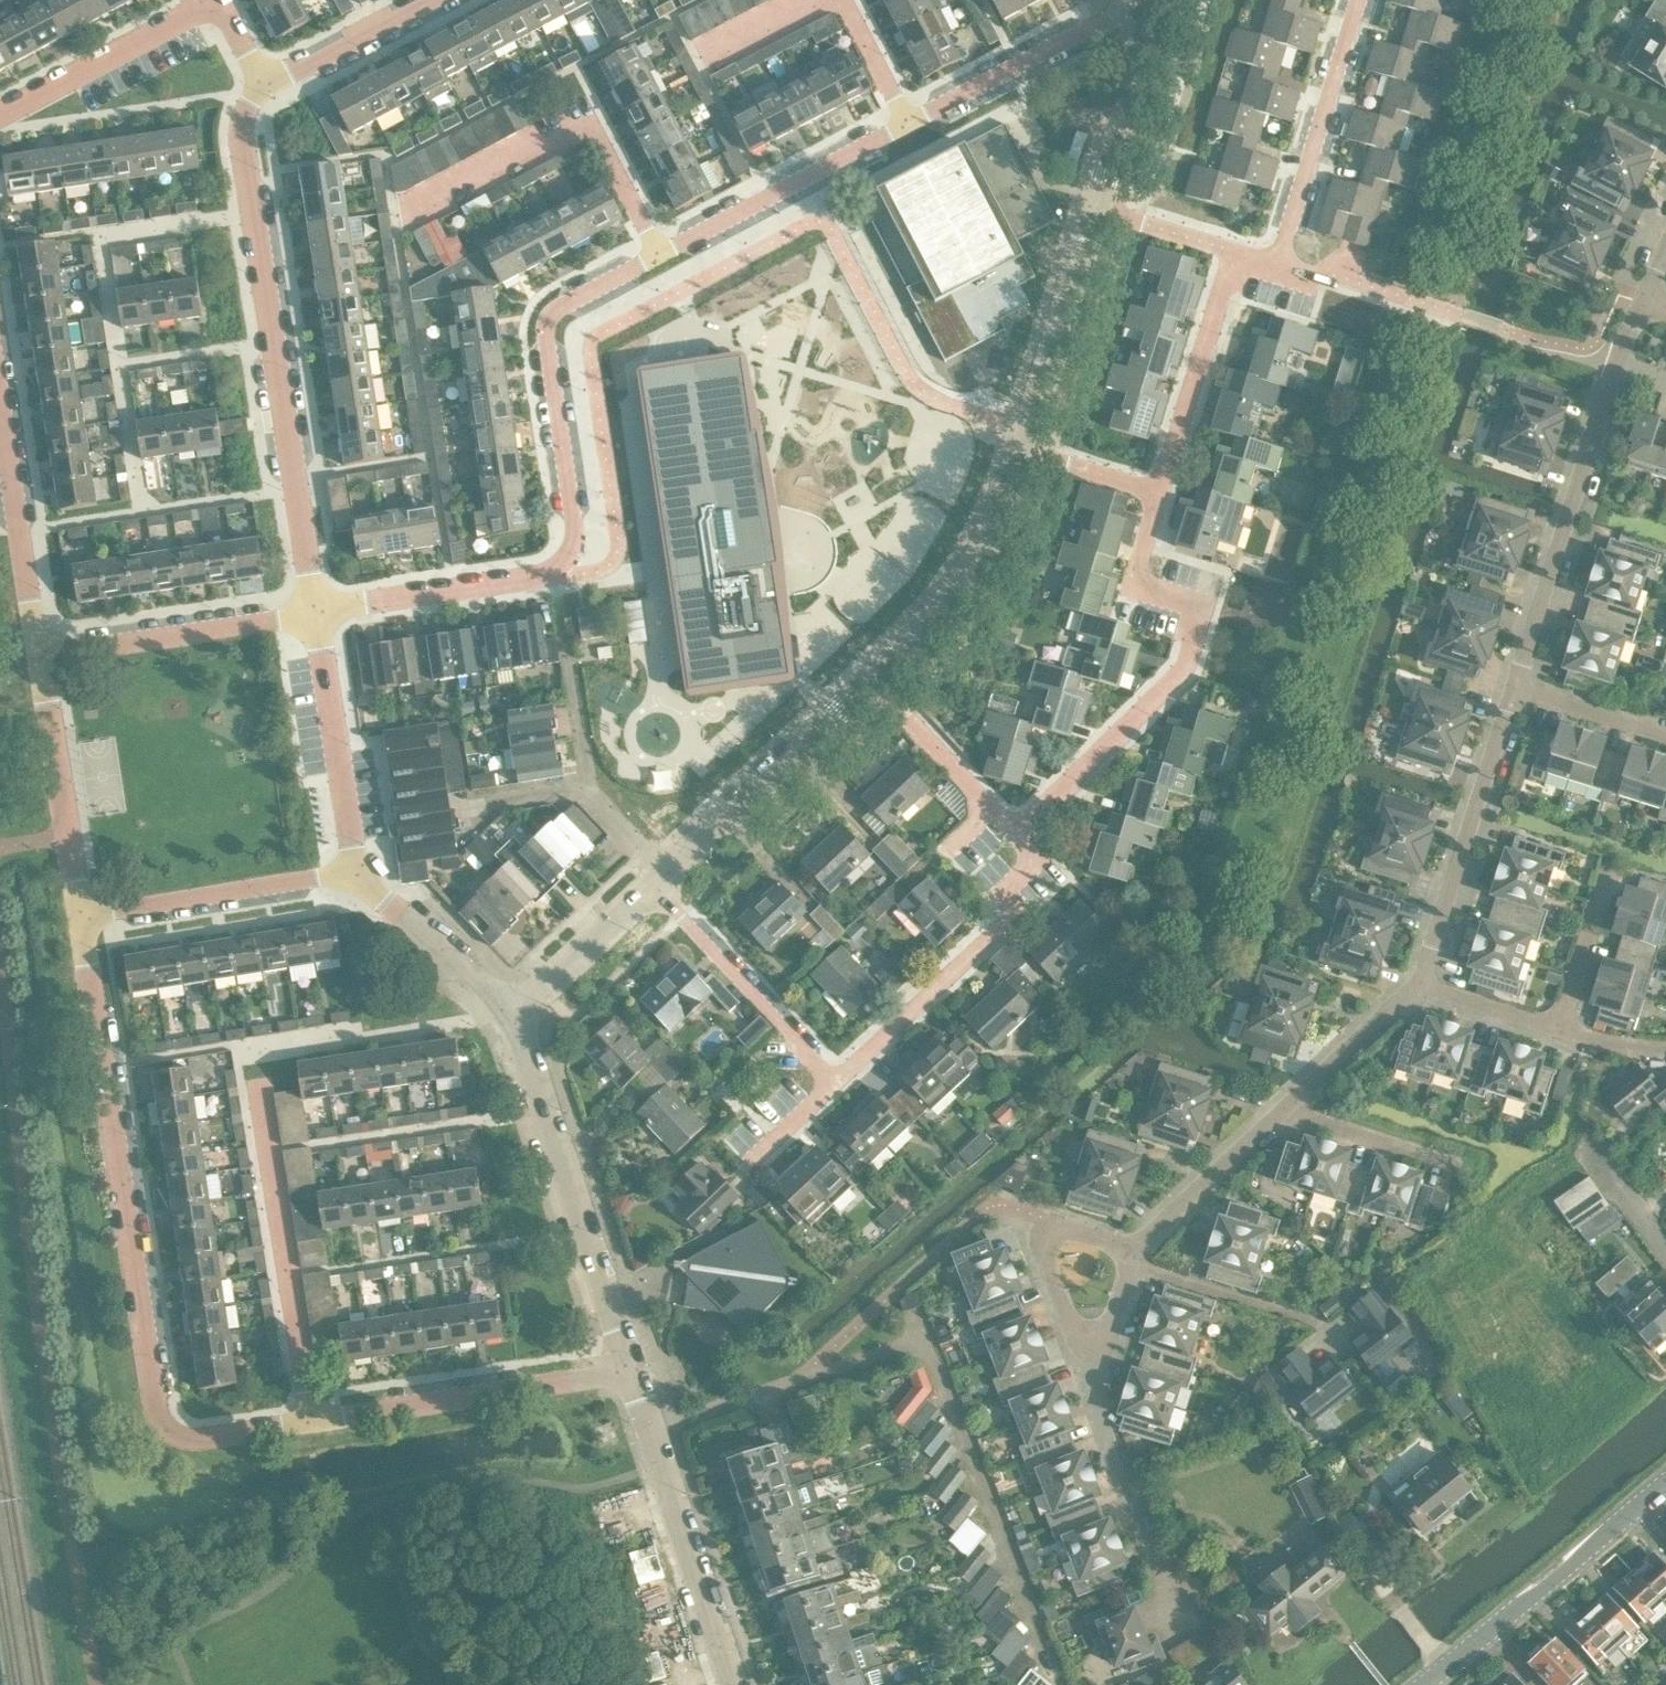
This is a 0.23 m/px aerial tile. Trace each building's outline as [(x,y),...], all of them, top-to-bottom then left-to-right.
[(46,5),(64,38),(88,26),(74,0),(55,0),(46,5)] [(111,13),(104,0),(74,0),(88,26),(111,13)] [(135,0),(104,0),(111,13),(135,0)] [(263,14),(290,0),(255,0),(263,14)] [(263,14),(276,39),(309,22),(298,0),(290,0),(263,14)] [(349,0),(334,0),(342,15),(353,8),(349,0)] [(498,5),(516,39),(540,27),(526,0),(508,0),(498,5)] [(564,14),(556,0),(526,0),(540,27),(564,14)] [(564,14),(589,1),(588,0),(556,0),(564,14)] [(622,36),(603,0),(590,0),(589,1),(610,43),(622,36)] [(622,36),(634,30),(618,0),(603,0),(622,36)] [(659,17),(675,9),(670,0),(654,8),(659,17)] [(715,29),(726,23),(714,0),(709,0),(702,4),(715,29)] [(726,23),(737,17),(728,0),(714,0),(726,23)] [(737,17),(749,11),(743,0),(728,0),(737,17)] [(749,11),(760,5),(758,0),(743,0),(749,11)] [(887,7),(899,30),(933,13),(926,0),(899,0),(887,7)] [(982,8),(978,0),(967,0),(973,13),(982,8)] [(1024,0),(993,0),(1004,20),(1028,7),(1024,0)] [(1300,0),(1273,0),(1270,10),(1295,17),(1300,0)] [(1444,0),(1389,0),(1414,8),(1439,16),(1444,0)] [(1648,14),(1660,21),(1646,43),(1635,36),(1622,57),(1633,64),(1631,67),(1665,88),(1665,0),(1656,0),(1648,14)] [(690,10),(703,35),(715,29),(702,4),(690,10)] [(46,5),(22,17),(40,51),(64,38),(46,5)] [(498,5),(475,18),(493,52),(516,39),(498,5)] [(1618,19),(1634,29),(1642,14),(1626,5),(1618,19)] [(1414,8),(1405,36),(1430,45),(1454,52),(1463,23),(1439,16),(1414,8)] [(933,13),(899,30),(911,54),(945,36),(953,32),(940,9),(933,13)] [(703,35),(690,10),(679,16),(692,41),(703,35)] [(1321,24),(1295,17),(1270,10),(1262,37),(1286,45),(1312,53),(1321,24)] [(808,26),(813,36),(837,24),(831,14),(808,26)] [(985,37),(995,32),(986,15),(976,20),(985,37)] [(0,29),(0,32),(17,63),(40,51),(22,17),(0,29)] [(475,18),(451,30),(469,64),(473,73),(497,61),(493,52),(475,18)] [(655,26),(654,27),(654,29),(655,31),(657,33),(659,33),(663,32),(664,31),(665,31),(673,26),(674,26),(674,25),(673,24),(673,23),(672,21),(671,20),(669,20),(668,20),(667,20),(664,21),(662,21),(661,21),(660,22),(659,22),(658,22),(657,23),(655,24),(655,26)] [(677,55),(687,50),(674,26),(673,26),(665,31),(664,31),(677,55)] [(783,39),(789,48),(813,36),(808,26),(783,39)] [(1274,86),(1286,45),(1262,37),(1236,29),(1227,57),(1253,65),(1249,78),(1274,86)] [(451,30),(427,43),(445,77),(469,64),(451,30)] [(0,32),(0,72),(17,63),(0,32)] [(945,36),(911,54),(924,79),(958,61),(968,56),(964,48),(952,50),(945,36)] [(1375,41),(1367,68),(1367,70),(1392,78),(1392,76),(1418,84),(1430,45),(1405,36),(1401,49),(1375,41)] [(760,51),(765,61),(789,48),(783,39),(760,51)] [(429,47),(405,59),(424,94),(428,103),(451,90),(445,77),(427,43),(426,43),(429,47)] [(613,90),(652,69),(646,58),(641,61),(634,48),(600,66),(613,90)] [(559,60),(564,69),(581,60),(576,50),(559,60)] [(687,50),(677,55),(690,79),(700,74),(687,50)] [(735,64),(741,73),(765,61),(760,51),(735,64)] [(830,69),(848,103),(872,90),(854,56),(830,69)] [(400,106),(424,94),(405,59),(382,72),(400,106)] [(535,72),(540,82),(557,72),(552,63),(535,72)] [(741,73),(735,64),(711,76),(716,86),(741,73)] [(652,69),(613,90),(625,114),(659,96),(647,72),(652,69)] [(830,69),(806,82),(824,116),(848,103),(830,69)] [(382,72),(358,85),(376,119),(400,106),(382,72)] [(700,74),(690,79),(703,103),(712,98),(700,74)] [(511,85),(516,94),(533,85),(528,75),(511,85)] [(1384,106),(1410,113),(1433,120),(1442,91),(1418,84),(1392,76),(1392,78),(1384,106)] [(1299,93),(1274,86),(1249,78),(1241,106),(1266,113),(1291,121),(1299,93)] [(806,82),(782,94),(800,128),(824,116),(806,82)] [(351,132),(376,119),(358,85),(333,98),(351,132)] [(487,97),(492,107),(509,98),(504,88),(487,97)] [(782,94),(758,107),(776,141),(800,128),(782,94)] [(625,114),(638,138),(672,120),(659,96),(625,114)] [(712,98),(703,103),(715,127),(725,122),(712,98)] [(1254,153),(1266,113),(1241,106),(1215,98),(1206,126),(1233,134),(1229,146),(1254,153)] [(516,100),(505,106),(519,132),(529,126),(516,100)] [(463,110),(468,119),(485,110),(480,101),(463,110)] [(493,112),(507,138),(519,132),(505,106),(493,112)] [(1397,152),(1410,113),(1384,106),(1380,117),(1354,110),(1352,118),(1346,139),(1370,146),(1371,144),(1397,152)] [(751,154),(776,141),(758,107),(734,120),(751,154)] [(482,118),(496,144),(507,138),(493,112),(482,118)] [(439,123),(444,132),(461,123),(456,113),(439,123)] [(320,120),(339,156),(353,154),(332,114),(320,120)] [(471,124),(485,150),(496,144),(482,118),(471,124)] [(1608,137),(1598,155),(1641,178),(1649,162),(1647,161),(1650,155),(1647,154),(1654,141),(1608,118),(1601,133),(1608,137)] [(638,138),(650,161),(684,144),(672,120),(638,138)] [(725,122),(715,127),(728,151),(723,153),(737,146),(725,122)] [(460,130),(473,156),(485,150),(471,124),(460,130)] [(872,222),(907,289),(924,280),(936,303),(1024,256),(1016,241),(1055,221),(1055,220),(1056,220),(1031,173),(1005,124),(877,191),(889,213),(872,222)] [(415,135),(420,144),(438,135),(433,125),(415,135)] [(165,133),(171,171),(199,167),(193,129),(165,133)] [(448,136),(462,162),(473,156),(460,130),(448,136)] [(145,176),(171,171),(165,133),(139,137),(145,176)] [(438,142),(451,167),(462,162),(448,136),(438,142)] [(118,180),(145,176),(139,137),(112,141),(118,180)] [(391,148),(396,157),(414,148),(409,138),(391,148)] [(92,184),(118,180),(112,141),(86,145),(92,184)] [(426,148),(440,174),(451,167),(438,142),(426,148)] [(558,157),(563,167),(588,154),(582,144),(558,157)] [(650,161),(663,185),(697,167),(684,144),(650,161)] [(1363,172),(1389,180),(1413,188),(1422,159),(1397,152),(1371,144),(1370,146),(1363,172)] [(65,188),(92,184),(86,145),(59,149),(65,188)] [(737,146),(723,153),(736,178),(751,171),(737,146)] [(1229,146),(1221,174),(1244,182),(1270,190),(1279,161),(1254,153),(1229,146)] [(415,154),(428,180),(440,174),(426,148),(415,154)] [(38,192),(65,188),(59,149),(33,153),(38,192)] [(1633,193),(1641,178),(1598,155),(1591,151),(1573,186),(1619,209),(1626,197),(1628,198),(1631,192),(1633,193)] [(38,192),(33,153),(5,157),(7,170),(11,196),(38,192)] [(404,160),(417,186),(428,180),(415,154),(404,160)] [(534,169),(540,180),(563,167),(558,157),(534,169)] [(371,188),(383,186),(379,160),(367,161),(371,188)] [(417,186),(404,160),(391,167),(395,193),(404,192),(417,186)] [(300,171),(304,198),(342,192),(338,165),(300,171)] [(1555,181),(1559,171),(1547,165),(1542,175),(1555,181)] [(1244,182),(1221,174),(1194,166),(1185,195),(1236,211),(1244,182)] [(697,167),(663,185),(676,210),(710,192),(697,167)] [(516,192),(540,180),(534,169),(510,182),(516,192)] [(0,171),(0,198),(11,196),(7,170),(0,171)] [(1324,208),(1375,224),(1389,180),(1363,172),(1359,185),(1334,178),(1332,185),(1324,208)] [(1554,182),(1543,177),(1537,189),(1547,194),(1554,182)] [(383,186),(371,188),(375,214),(387,213),(383,186)] [(503,186),(486,194),(492,205),(509,196),(503,186)] [(605,187),(581,200),(599,234),(623,221),(605,187)] [(346,219),(342,192),(304,198),(308,224),(346,219)] [(492,205),(486,194),(462,207),(467,218),(492,205)] [(1560,234),(1604,254),(1611,238),(1609,237),(1612,231),(1609,230),(1615,217),(1569,195),(1562,211),(1569,214),(1560,234)] [(581,200),(557,212),(575,247),(599,234),(581,200)] [(177,205),(178,215),(198,212),(196,202),(177,205)] [(150,209),(151,219),(171,216),(170,206),(150,209)] [(1321,220),(1346,228),(1350,216),(1324,208),(1321,220)] [(123,213),(125,223),(144,220),(143,210),(123,213)] [(557,212),(533,225),(551,259),(575,247),(557,212)] [(387,213),(375,214),(380,241),(391,240),(387,213)] [(96,217),(98,227),(118,224),(116,214),(96,217)] [(1344,241),(1355,244),(1362,220),(1350,216),(1346,228),(1343,240),(1344,241)] [(70,221),(71,231),(90,228),(89,218),(70,221)] [(308,224),(312,251),(350,246),(346,219),(308,224)] [(425,226),(459,294),(492,289),(502,284),(484,251),(468,259),(457,235),(446,240),(436,220),(425,226)] [(1343,240),(1346,228),(1321,220),(1317,232),(1343,240)] [(1355,244),(1367,248),(1375,224),(1362,220),(1355,244)] [(43,225),(45,235),(64,232),(63,222),(43,225)] [(15,225),(3,227),(5,239),(17,237),(16,229),(15,225)] [(533,225),(509,237),(527,272),(551,259),(533,225)] [(17,237),(17,239),(37,236),(35,226),(16,229),(17,237)] [(459,294),(425,226),(413,232),(426,258),(432,268),(443,262),(446,270),(410,289),(412,302),(456,295),(459,294)] [(1371,243),(1388,249),(1392,236),(1375,231),(1371,243)] [(1604,254),(1560,234),(1551,253),(1544,249),(1536,265),(1583,287),(1589,274),(1591,275),(1594,269),(1596,270),(1604,254)] [(527,272),(509,237),(484,251),(502,284),(502,285),(527,272)] [(183,247),(181,238),(145,244),(146,253),(183,247)] [(391,240),(380,241),(384,268),(395,266),(391,240)] [(19,248),(23,275),(60,269),(56,242),(19,248)] [(85,265),(94,263),(92,245),(82,246),(85,265)] [(139,255),(138,245),(119,247),(120,257),(139,255)] [(312,251),(316,278),(354,272),(350,246),(312,251)] [(1145,311),(1177,321),(1183,323),(1193,292),(1187,290),(1196,261),(1149,247),(1142,270),(1162,276),(1156,296),(1150,294),(1145,311)] [(924,280),(907,289),(945,361),(1005,330),(999,321),(1029,305),(1019,286),(1035,277),(1024,256),(936,303),(924,280)] [(395,266),(384,268),(388,294),(399,292),(395,266)] [(65,295),(60,269),(23,275),(27,301),(65,295)] [(89,291),(99,289),(96,271),(86,272),(89,291)] [(316,278),(320,304),(358,298),(354,272),(316,278)] [(170,284),(176,320),(203,316),(197,280),(170,284)] [(150,324),(176,320),(170,284),(145,288),(150,324)] [(123,328),(150,324),(145,288),(118,291),(123,328)] [(459,294),(456,295),(460,322),(498,316),(493,289),(492,289),(459,294)] [(399,292),(388,294),(392,321),(404,319),(399,292)] [(27,301),(31,327),(69,321),(65,295),(27,301)] [(93,317),(103,316),(100,297),(90,299),(93,317)] [(362,326),(358,298),(320,304),(324,331),(362,326)] [(416,329),(428,327),(424,304),(413,305),(416,329)] [(1127,370),(1159,380),(1165,382),(1174,351),(1168,349),(1177,321),(1145,311),(1130,307),(1124,329),(1144,335),(1138,355),(1132,353),(1127,370)] [(498,316),(460,322),(464,349),(502,343),(498,316)] [(1248,376),(1282,387),(1287,389),(1292,371),(1286,369),(1292,349),(1313,355),(1320,333),(1272,318),(1263,347),(1257,345),(1248,376)] [(404,319),(392,321),(396,348),(408,346),(404,319)] [(31,327),(36,353),(73,347),(69,321),(31,327)] [(97,343),(107,342),(104,323),(94,325),(97,343)] [(367,352),(362,326),(324,331),(328,358),(367,352)] [(420,355),(432,353),(428,327),(416,329),(420,355)] [(502,343),(464,349),(468,375),(506,369),(502,343)] [(408,346),(396,348),(400,374),(412,372),(408,346)] [(36,353),(40,379),(77,373),(73,347),(36,353)] [(101,370),(111,368),(108,349),(98,351),(101,370)] [(371,379),(367,352),(328,358),(332,385),(371,379)] [(425,382),(436,380),(432,353),(420,355),(425,382)] [(743,357),(641,373),(689,693),(792,678),(743,357)] [(210,368),(209,359),(190,362),(192,371),(210,368)] [(183,373),(182,364),(163,366),(165,376),(183,373)] [(1159,380),(1127,370),(1113,366),(1106,387),(1127,393),(1121,413),(1115,411),(1110,428),(1148,440),(1157,409),(1151,407),(1159,380)] [(157,377),(156,368),(137,371),(139,380),(157,377)] [(506,369),(468,375),(472,402),(510,397),(506,369)] [(1228,393),(1226,400),(1220,398),(1211,429),(1236,437),(1249,441),(1255,423),(1249,421),(1255,401),(1276,407),(1282,387),(1248,376),(1230,370),(1223,392),(1228,393)] [(412,372),(400,374),(404,400),(416,399),(412,372)] [(40,379),(44,405),(81,399),(77,373),(40,379)] [(105,396),(115,394),(112,376),(102,377),(105,396)] [(375,405),(371,379),(332,385),(336,411),(375,405)] [(429,409),(440,407),(436,380),(425,382),(429,409)] [(167,383),(159,384),(160,391),(168,391),(167,383)] [(1510,423),(1557,437),(1562,420),(1560,419),(1561,413),(1559,413),(1563,399),(1514,383),(1503,421),(1510,423)] [(510,397),(472,402),(476,429),(514,423),(510,397)] [(44,405),(48,431),(85,425),(81,399),(44,405)] [(408,427),(420,425),(416,399),(404,400),(408,427)] [(110,422),(119,421),(116,402),(107,403),(110,422)] [(379,431),(375,405),(336,411),(341,437),(379,431)] [(433,435),(444,433),(440,407),(429,409),(433,435)] [(221,436),(219,423),(217,411),(190,415),(195,451),(223,447),(221,436)] [(170,455),(195,451),(190,415),(164,419),(170,455)] [(1665,426),(1665,421),(1654,417),(1653,420),(1643,417),(1627,466),(1651,474),(1665,426)] [(219,423),(221,436),(249,431),(246,418),(219,423)] [(143,459),(170,455),(164,419),(137,423),(143,459)] [(514,423),(476,429),(480,455),(518,449),(514,423)] [(1557,437),(1510,423),(1504,442),(1496,440),(1491,456),(1540,472),(1544,458),(1547,459),(1549,453),(1551,454),(1557,437)] [(48,431),(52,457),(90,451),(85,425),(48,431)] [(420,425),(408,427),(413,455),(424,453),(420,425)] [(1665,478),(1665,426),(1651,474),(1665,478)] [(113,448),(123,447),(120,428),(110,429),(113,448)] [(383,459),(379,431),(341,437),(345,465),(383,459)] [(437,461),(448,459),(444,433),(433,435),(437,461)] [(1284,451),(1249,441),(1236,437),(1227,465),(1222,464),(1213,493),(1246,504),(1250,505),(1256,487),(1251,485),(1257,466),(1278,472),(1284,451)] [(518,449),(480,455),(485,482),(522,476),(518,449)] [(52,457),(56,483),(94,478),(90,451),(52,457)] [(117,475),(127,473),(124,454),(114,456),(117,475)] [(441,489),(453,487),(448,459),(437,461),(441,489)] [(401,466),(403,477),(427,473),(426,462),(401,466)] [(373,471),(375,482),(403,477),(401,466),(373,471)] [(335,532),(355,529),(354,522),(355,521),(349,486),(375,482),(373,471),(326,479),(335,532)] [(522,476),(485,482),(489,508),(526,502),(522,476)] [(94,478),(56,483),(61,511),(98,505),(94,478)] [(122,501),(131,500),(128,481),(119,482),(122,501)] [(1079,547),(1110,557),(1117,559),(1126,529),(1119,528),(1129,498),(1082,484),(1075,506),(1096,513),(1090,533),(1083,531),(1079,547)] [(445,515),(457,513),(453,487),(441,489),(445,515)] [(1240,525),(1246,504),(1213,493),(1199,489),(1191,517),(1185,515),(1175,546),(1214,558),(1219,543),(1238,549),(1245,527),(1240,525)] [(1468,531),(1522,548),(1527,531),(1524,530),(1526,524),(1524,523),(1528,510),(1479,494),(1468,531)] [(489,508),(485,509),(489,536),(531,530),(526,502),(489,508)] [(245,512),(244,503),(225,506),(226,515),(245,512)] [(219,516),(218,507),(199,510),(200,518),(219,516)] [(435,508),(408,513),(415,550),(441,546),(435,508)] [(193,520),(192,511),(173,514),(174,523),(193,520)] [(408,513),(381,517),(387,555),(415,550),(408,513)] [(460,535),(457,513),(445,515),(449,537),(460,535)] [(167,524),(166,515),(147,518),(149,526),(167,524)] [(381,517),(355,521),(354,522),(355,529),(360,559),(387,555),(381,517)] [(141,527),(139,519),(121,522),(122,530),(141,527)] [(114,532),(113,523),(94,526),(96,534),(114,532)] [(88,535),(87,527),(68,530),(69,538),(88,535)] [(1470,572),(1466,583),(1479,587),(1483,576),(1505,583),(1509,569),(1512,570),(1514,564),(1516,565),(1522,548),(1468,531),(1456,568),(1470,572)] [(231,543),(236,579),(264,575),(258,539),(231,543)] [(464,539),(450,541),(453,564),(467,562),(464,539)] [(1593,574),(1641,589),(1648,569),(1655,571),(1660,555),(1611,539),(1607,553),(1604,552),(1602,560),(1598,559),(1593,574)] [(1110,557),(1079,547),(1064,542),(1055,569),(1076,576),(1072,591),(1065,589),(1060,607),(1084,614),(1099,617),(1108,587),(1102,586),(1110,557)] [(231,543),(205,547),(210,583),(236,579),(231,543)] [(205,547),(179,551),(184,587),(210,583),(205,547)] [(179,551),(153,555),(158,591),(184,587),(179,551)] [(153,555),(127,559),(132,595),(158,591),(153,555)] [(127,559),(101,563),(106,599),(132,595),(127,559)] [(106,599),(101,563),(73,567),(79,603),(106,599)] [(1588,611),(1637,627),(1642,612),(1635,609),(1641,589),(1593,574),(1588,589),(1592,590),(1590,598),(1592,599),(1588,611)] [(1438,626),(1491,643),(1497,626),(1494,626),(1496,619),(1494,619),(1498,605),(1501,595),(1479,588),(1479,587),(1466,583),(1466,584),(1472,586),(1469,596),(1449,589),(1438,626)] [(605,606),(578,610),(583,639),(610,635),(605,606)] [(1570,645),(1619,661),(1625,640),(1632,643),(1637,627),(1588,611),(1584,624),(1582,624),(1579,632),(1575,630),(1570,645)] [(1060,666),(1081,672),(1081,675),(1083,677),(1119,688),(1129,657),(1123,656),(1131,627),(1099,617),(1084,614),(1077,637),(1097,643),(1093,658),(1087,656),(1088,655),(1066,649),(1060,666)] [(548,662),(545,640),(541,616),(527,618),(528,622),(506,626),(512,670),(535,666),(534,664),(548,662)] [(512,670),(506,626),(485,629),(485,624),(472,627),(472,631),(477,665),(490,663),(492,673),(485,674),(487,689),(500,687),(498,672),(512,670)] [(1448,670),(1445,681),(1462,686),(1465,675),(1475,678),(1479,664),(1482,665),(1483,659),(1486,660),(1491,643),(1438,626),(1437,627),(1445,629),(1439,649),(1431,646),(1426,663),(1448,670)] [(1001,630),(996,646),(1012,651),(1017,635),(1001,630)] [(472,631),(449,635),(455,678),(472,676),(475,691),(487,689),(485,674),(492,673),(490,663),(477,665),(472,631)] [(392,643),(399,686),(415,684),(417,699),(430,697),(428,682),(420,683),(419,673),(432,671),(428,638),(427,633),(413,636),(414,640),(392,643)] [(449,635),(428,638),(432,671),(419,673),(420,683),(428,682),(430,697),(443,695),(441,681),(455,678),(449,635)] [(556,638),(545,640),(548,662),(549,664),(560,662),(556,638)] [(399,686),(392,643),(371,647),(371,642),(357,644),(364,694),(378,691),(378,689),(399,686)] [(1619,661),(1570,645),(1565,660),(1570,662),(1567,670),(1570,670),(1565,684),(1614,700),(1620,683),(1612,681),(1619,661)] [(1074,705),(1083,677),(1081,675),(1035,661),(1028,684),(1049,690),(1043,710),(1037,708),(1032,725),(1033,726),(1033,727),(1070,738),(1080,707),(1074,705)] [(1408,720),(1407,721),(1461,738),(1467,722),(1464,721),(1466,715),(1463,714),(1468,700),(1459,697),(1462,686),(1445,681),(1441,692),(1419,684),(1414,701),(1422,703),(1415,723),(1408,720)] [(995,693),(993,704),(1007,705),(1006,712),(1017,714),(1020,697),(995,693)] [(1643,695),(1643,696),(1643,700),(1644,701),(1645,703),(1647,703),(1647,704),(1648,704),(1649,706),(1650,707),(1655,707),(1657,708),(1659,708),(1660,704),(1660,703),(1661,701),(1661,700),(1660,699),(1656,698),(1645,695),(1643,695)] [(498,697),(489,699),(489,700),(491,712),(500,710),(498,697)] [(489,700),(480,701),(482,713),(491,712),(489,700)] [(512,748),(554,741),(551,720),(556,719),(554,705),(510,712),(512,726),(509,726),(512,748)] [(446,708),(433,710),(434,717),(434,720),(447,718),(446,708)] [(1173,735),(1164,766),(1196,776),(1200,777),(1205,760),(1200,758),(1206,738),(1227,744),(1233,721),(1187,708),(1179,736),(1173,735)] [(1025,754),(1033,727),(1033,726),(1032,725),(987,711),(980,733),(1001,739),(994,759),(988,757),(983,775),(1022,787),(1031,756),(1025,754)] [(434,717),(422,719),(423,726),(435,724),(434,720),(434,717)] [(423,726),(383,732),(401,844),(395,845),(402,884),(430,880),(427,860),(441,858),(457,856),(458,856),(454,830),(448,794),(462,792),(466,791),(455,721),(435,724),(423,726)] [(1461,738),(1407,721),(1396,758),(1445,773),(1449,760),(1451,761),(1453,754),(1456,755),(1461,738)] [(1569,779),(1584,731),(1571,727),(1570,730),(1561,727),(1558,735),(1544,730),(1529,778),(1545,783),(1548,773),(1569,779)] [(1584,731),(1569,779),(1591,786),(1604,790),(1601,801),(1616,753),(1603,749),(1605,741),(1596,738),(1597,736),(1584,731)] [(480,741),(465,743),(467,755),(482,753),(480,741)] [(557,763),(554,741),(512,748),(515,770),(517,769),(519,783),(564,776),(562,763),(557,763)] [(1359,744),(1355,756),(1368,760),(1372,747),(1359,744)] [(1616,753),(1601,801),(1616,806),(1620,795),(1640,802),(1655,754),(1642,750),(1642,753),(1632,750),(1630,758),(1616,753)] [(1640,802),(1661,808),(1658,819),(1665,821),(1665,758),(1655,754),(1640,802)] [(931,790),(901,759),(860,798),(890,829),(931,790)] [(1127,819),(1160,829),(1164,830),(1170,813),(1163,811),(1169,791),(1190,797),(1196,776),(1164,766),(1150,762),(1142,789),(1136,788),(1127,819)] [(1523,789),(1529,766),(1519,763),(1512,786),(1523,789)] [(483,774),(471,776),(473,790),(485,788),(483,774)] [(1380,835),(1426,849),(1431,833),(1429,832),(1431,826),(1428,825),(1433,811),(1384,795),(1379,812),(1386,814),(1380,835)] [(535,839),(565,870),(582,855),(584,858),(608,836),(576,803),(563,815),(554,823),(553,822),(535,839)] [(1154,850),(1160,829),(1127,819),(1113,815),(1104,843),(1098,841),(1089,871),(1128,883),(1133,865),(1127,864),(1133,843),(1154,850)] [(871,856),(842,824),(801,863),(830,894),(871,856)] [(894,832),(883,841),(910,870),(920,860),(894,832)] [(1426,849),(1380,835),(1373,855),(1366,852),(1361,869),(1409,884),(1414,871),(1416,871),(1418,865),(1421,866),(1426,849)] [(492,849),(480,836),(467,848),(480,861),(492,849)] [(565,870),(535,839),(524,849),(514,838),(503,848),(513,859),(509,863),(515,869),(525,860),(552,889),(553,888),(550,885),(565,870)] [(1498,872),(1546,888),(1553,867),(1560,870),(1566,853),(1517,838),(1512,851),(1510,851),(1507,859),(1503,857),(1498,872)] [(874,850),(873,851),(891,870),(900,879),(910,870),(883,841),(881,843),(874,850)] [(493,878),(523,910),(540,894),(543,897),(552,889),(525,860),(515,869),(509,863),(513,859),(503,848),(495,856),(506,867),(493,878)] [(457,856),(441,858),(443,871),(459,869),(464,863),(458,856),(457,856)] [(1546,888),(1498,872),(1494,887),(1498,889),(1495,897),(1498,897),(1494,910),(1542,926),(1547,911),(1540,908),(1546,888)] [(907,897),(895,883),(894,884),(886,892),(866,910),(876,920),(896,902),(937,947),(967,919),(928,877),(907,897)] [(1619,911),(1665,925),(1665,885),(1641,877),(1637,891),(1629,889),(1626,899),(1624,898),(1619,911)] [(509,924),(523,910),(493,878),(478,893),(479,894),(459,913),(491,946),(512,927),(509,924)] [(778,881),(778,882),(738,920),(766,950),(807,912),(778,881)] [(1334,924),(1388,942),(1393,925),(1391,924),(1393,918),(1390,917),(1398,893),(1371,884),(1367,895),(1346,888),(1334,924)] [(1081,900),(1026,951),(1055,982),(1097,943),(1103,950),(1116,938),(1081,900)] [(845,931),(821,906),(810,916),(834,941),(845,931)] [(1475,944),(1524,959),(1530,939),(1537,942),(1542,926),(1494,910),(1489,923),(1487,922),(1484,930),(1480,929),(1475,944)] [(1655,961),(1659,947),(1665,926),(1665,925),(1619,911),(1615,924),(1618,925),(1615,934),(1623,936),(1618,950),(1655,961)] [(309,928),(315,964),(342,959),(336,923),(309,928)] [(1460,956),(1469,959),(1479,926),(1469,923),(1460,956)] [(1388,942),(1334,924),(1322,961),(1371,977),(1375,963),(1378,964),(1380,958),(1382,958),(1388,942)] [(289,968),(315,964),(309,928),(283,932),(289,968)] [(263,972),(289,968),(283,932),(257,936),(263,972)] [(236,977),(263,972),(257,936),(231,940),(236,977)] [(210,981),(236,977),(231,940),(205,945),(210,981)] [(1000,951),(1019,971),(1020,970),(1030,960),(1011,940),(1000,951)] [(1524,959),(1475,944),(1470,959),(1475,960),(1472,968),(1475,969),(1470,983),(1519,998),(1524,982),(1517,980),(1524,959)] [(184,985),(210,981),(205,945),(178,949),(184,985)] [(811,975),(849,1016),(880,987),(842,946),(811,975)] [(158,989),(184,985),(178,949),(152,953),(158,989)] [(1596,982),(1644,997),(1651,975),(1650,975),(1655,961),(1618,950),(1614,964),(1606,961),(1603,970),(1601,969),(1596,982)] [(1046,1000),(1020,970),(1019,971),(1000,951),(991,960),(1009,979),(1006,981),(1005,980),(964,1019),(993,1050),(1034,1011),(1046,1000)] [(158,989),(152,953),(125,958),(131,994),(158,989)] [(895,957),(885,966),(903,985),(912,976),(895,957)] [(1251,1005),(1305,1022),(1311,1004),(1308,1004),(1310,997),(1308,997),(1312,983),(1284,974),(1287,963),(1270,958),(1267,968),(1263,967),(1251,1005)] [(1555,961),(1553,969),(1564,972),(1567,962),(1561,960),(1555,961)] [(740,1002),(729,990),(713,973),(703,983),(683,962),(642,1000),(670,1031),(711,992),(730,1012),(740,1002)] [(903,985),(885,966),(875,975),(893,994),(903,985)] [(1549,968),(1545,981),(1560,986),(1564,973),(1549,968)] [(1644,997),(1596,982),(1592,995),(1595,996),(1592,1005),(1600,1008),(1595,1022),(1632,1034),(1636,1019),(1637,1019),(1644,997)] [(617,985),(605,997),(611,1002),(621,1003),(628,996),(617,985)] [(1305,1022),(1251,1005),(1239,1041),(1254,1046),(1271,1051),(1289,1057),(1293,1043),(1295,1044),(1297,1038),(1300,1039),(1305,1022)] [(331,1015),(333,1024),(351,1021),(350,1012),(331,1015)] [(304,1019),(306,1028),(325,1025),(323,1016),(304,1019)] [(761,1016),(737,1038),(749,1050),(772,1028),(761,1016)] [(659,1073),(678,1056),(668,1046),(653,1061),(614,1020),(583,1049),(622,1090),(650,1063),(659,1073)] [(279,1024),(280,1032),(299,1029),(297,1021),(279,1024)] [(1430,1086),(1450,1025),(1435,1021),(1434,1025),(1426,1022),(1423,1030),(1410,1025),(1396,1069),(1408,1073),(1407,1078),(1430,1086)] [(252,1028),(254,1037),(273,1034),(271,1025),(252,1028)] [(1452,1088),(1468,1093),(1482,1048),(1468,1044),(1470,1036),(1462,1034),(1464,1030),(1450,1025),(1430,1086),(1431,1086),(1435,1074),(1455,1080),(1452,1088)] [(228,1041),(230,1041),(247,1038),(245,1029),(227,1032),(228,1041)] [(939,1032),(917,1053),(945,1083),(964,1065),(969,1071),(980,1060),(958,1036),(950,1043),(939,1032)] [(200,1036),(202,1046),(220,1043),(219,1033),(200,1036)] [(174,1041),(175,1050),(194,1047),(192,1038),(174,1041)] [(429,1044),(435,1081),(462,1077),(456,1040),(429,1044)] [(148,1045),(149,1054),(168,1051),(166,1042),(148,1045)] [(409,1085),(435,1081),(429,1044),(403,1048),(409,1085)] [(1486,1090),(1506,1097),(1521,1048),(1508,1044),(1506,1048),(1499,1046),(1496,1053),(1482,1048),(1468,1093),(1483,1098),(1486,1090)] [(1254,1046),(1250,1058),(1267,1064),(1271,1051),(1254,1046)] [(383,1089),(409,1085),(403,1048),(377,1052),(383,1089)] [(1521,1048),(1506,1097),(1526,1103),(1524,1110),(1540,1115),(1554,1072),(1541,1067),(1543,1060),(1535,1057),(1537,1053),(1521,1048)] [(357,1093),(383,1089),(377,1052),(351,1056),(357,1093)] [(907,1084),(896,1095),(919,1119),(930,1108),(931,1110),(952,1091),(945,1083),(917,1053),(897,1072),(903,1078),(902,1079),(907,1084)] [(331,1097),(357,1093),(351,1056),(325,1060),(331,1097)] [(678,1056),(659,1073),(669,1084),(688,1066),(678,1056)] [(1001,1057),(999,1057),(996,1057),(994,1058),(992,1060),(992,1062),(993,1066),(993,1068),(993,1069),(994,1069),(993,1070),(995,1070),(996,1071),(997,1071),(999,1072),(1001,1071),(1001,1072),(1002,1072),(1004,1071),(1006,1070),(1006,1068),(1007,1065),(1006,1064),(1005,1061),(1004,1059),(1002,1058),(1001,1057)] [(331,1097),(325,1060),(298,1064),(302,1089),(304,1101),(331,1097)] [(1149,1098),(1203,1115),(1208,1098),(1205,1098),(1207,1092),(1205,1091),(1209,1077),(1161,1061),(1149,1098)] [(1625,1122),(1653,1099),(1663,1111),(1665,1109),(1665,1072),(1656,1081),(1651,1075),(1647,1079),(1637,1066),(1603,1094),(1625,1122)] [(158,1101),(194,1095),(190,1068),(154,1073),(158,1101)] [(229,1090),(238,1088),(235,1069),(226,1071),(229,1090)] [(1558,1083),(1552,1101),(1562,1104),(1564,1098),(1568,1086),(1558,1083)] [(707,1125),(669,1084),(637,1113),(675,1154),(707,1125)] [(276,1106),(304,1102),(304,1101),(302,1089),(274,1093),(276,1106)] [(855,1111),(888,1147),(907,1129),(919,1119),(896,1095),(886,1105),(880,1099),(879,1100),(874,1094),(855,1111)] [(158,1101),(162,1127),(198,1121),(194,1095),(158,1101)] [(233,1116),(242,1114),(239,1096),(230,1097),(233,1116)] [(1085,1097),(1078,1118),(1091,1122),(1098,1102),(1085,1097)] [(995,1112),(994,1114),(994,1116),(995,1118),(996,1118),(1000,1122),(1001,1122),(1002,1123),(1003,1124),(1004,1124),(1005,1123),(1006,1123),(1013,1117),(1013,1116),(1014,1115),(1015,1114),(1015,1112),(1015,1111),(1015,1110),(1017,1108),(1018,1105),(1018,1104),(1017,1102),(1016,1101),(1013,1098),(1011,1099),(1006,1103),(1004,1104),(1000,1108),(1000,1109),(999,1109),(997,1111),(996,1111),(995,1112)] [(1197,1132),(1203,1115),(1149,1098),(1137,1134),(1186,1150),(1190,1136),(1193,1137),(1195,1131),(1197,1132)] [(278,1119),(306,1115),(304,1102),(276,1106),(278,1119)] [(448,1111),(449,1119),(468,1116),(466,1108),(448,1111)] [(888,1147),(855,1111),(835,1130),(846,1141),(834,1152),(857,1176),(869,1165),(888,1147)] [(421,1115),(423,1123),(441,1120),(440,1112),(421,1115)] [(280,1132),(308,1128),(306,1115),(278,1119),(280,1132)] [(396,1118),(397,1127),(415,1124),(414,1116),(396,1118)] [(368,1123),(370,1131),(389,1128),(388,1120),(368,1123)] [(162,1127),(165,1153),(201,1148),(198,1121),(162,1127)] [(237,1142),(246,1141),(243,1122),(234,1124),(237,1142)] [(344,1135),(363,1132),(361,1124),(343,1127),(344,1135)] [(308,1128),(280,1132),(282,1145),(310,1141),(308,1128)] [(317,1130),(318,1139),(337,1136),(335,1128),(317,1130)] [(1077,1164),(1131,1182),(1136,1165),(1134,1164),(1136,1158),(1133,1157),(1138,1144),(1089,1128),(1077,1164)] [(471,1139),(470,1130),(451,1132),(452,1142),(471,1139)] [(444,1143),(443,1134),(425,1137),(426,1146),(444,1143)] [(419,1147),(417,1138),(398,1140),(400,1150),(419,1147)] [(1276,1180),(1312,1192),(1328,1144),(1313,1139),(1311,1143),(1303,1141),(1301,1148),(1287,1144),(1276,1180)] [(392,1151),(391,1142),(372,1144),(374,1154),(392,1151)] [(971,1144),(959,1154),(969,1165),(981,1155),(971,1144)] [(1345,1211),(1360,1167),(1347,1163),(1349,1155),(1341,1153),(1343,1149),(1328,1144),(1312,1192),(1347,1203),(1345,1211)] [(366,1155),(365,1146),(347,1148),(348,1158),(366,1155)] [(283,1151),(285,1163),(313,1160),(311,1147),(283,1151)] [(795,1168),(832,1206),(853,1186),(847,1180),(853,1174),(831,1150),(825,1156),(816,1147),(795,1168)] [(165,1153),(169,1179),(205,1174),(201,1148),(165,1153)] [(241,1168),(250,1167),(247,1148),(238,1149),(241,1168)] [(340,1159),(339,1149),(320,1152),(322,1162),(340,1159)] [(955,1159),(944,1169),(953,1178),(964,1168),(955,1159)] [(313,1160),(285,1163),(287,1177),(315,1173),(313,1160)] [(993,1183),(1020,1192),(1028,1166),(1017,1162),(993,1183)] [(1372,1171),(1360,1167),(1345,1211),(1361,1216),(1363,1209),(1384,1215),(1399,1167),(1384,1162),(1383,1166),(1375,1164),(1372,1171)] [(714,1172),(711,1175),(700,1163),(673,1189),(684,1200),(676,1208),(701,1233),(739,1197),(714,1172)] [(1126,1199),(1131,1182),(1077,1164),(1077,1165),(1084,1168),(1078,1187),(1071,1185),(1065,1201),(1114,1217),(1119,1203),(1121,1204),(1123,1198),(1126,1199)] [(1414,1171),(1399,1167),(1384,1215),(1420,1227),(1432,1190),(1418,1186),(1421,1178),(1413,1176),(1414,1171)] [(832,1206),(795,1168),(775,1187),(784,1196),(778,1202),(799,1225),(805,1219),(811,1226),(832,1206)] [(450,1173),(455,1210),(483,1206),(477,1169),(450,1173)] [(315,1173),(287,1177),(289,1190),(317,1187),(315,1173)] [(450,1173),(424,1177),(429,1214),(455,1210),(450,1173)] [(169,1179),(173,1205),(209,1200),(205,1174),(169,1179)] [(246,1194),(255,1193),(252,1174),(243,1176),(246,1194)] [(1573,1230),(1609,1205),(1589,1176),(1553,1201),(1573,1230)] [(424,1177),(398,1181),(403,1218),(429,1214),(424,1177)] [(398,1181),(372,1185),(377,1221),(403,1218),(398,1181)] [(372,1185),(345,1189),(351,1225),(377,1221),(372,1185)] [(318,1193),(317,1187),(289,1190),(292,1204),(319,1200),(318,1193)] [(345,1189),(318,1193),(319,1200),(321,1213),(323,1226),(324,1229),(351,1225),(345,1189)] [(1423,1218),(1440,1223),(1449,1196),(1432,1190),(1423,1218)] [(627,1196),(615,1200),(619,1213),(626,1210),(629,1204),(627,1196)] [(173,1205),(177,1231),(213,1226),(209,1200),(173,1205)] [(294,1217),(321,1213),(319,1200),(292,1204),(294,1217)] [(898,1200),(887,1210),(899,1222),(910,1212),(898,1200)] [(250,1221),(259,1219),(256,1201),(247,1202),(250,1221)] [(1217,1223),(1212,1238),(1260,1254),(1267,1234),(1274,1236),(1279,1220),(1230,1204),(1226,1218),(1223,1217),(1221,1225),(1217,1223)] [(887,1210),(877,1220),(888,1232),(899,1222),(887,1210)] [(296,1230),(323,1226),(321,1213),(294,1217),(296,1230)] [(756,1222),(745,1228),(682,1263),(676,1262),(675,1268),(681,1270),(688,1276),(684,1307),(723,1313),(740,1330),(737,1333),(739,1334),(788,1286),(796,1286),(797,1279),(790,1277),(788,1275),(756,1217),(755,1219),(756,1222)] [(177,1231),(181,1257),(217,1252),(213,1226),(177,1231)] [(325,1239),(324,1229),(323,1226),(296,1230),(298,1243),(325,1239)] [(254,1247),(263,1246),(260,1227),(251,1228),(254,1247)] [(1254,1274),(1260,1254),(1212,1238),(1207,1253),(1211,1255),(1209,1263),(1211,1263),(1207,1277),(1256,1293),(1261,1277),(1254,1274)] [(325,1239),(298,1243),(300,1256),(327,1252),(325,1239)] [(952,1253),(965,1288),(1013,1270),(1007,1255),(1003,1257),(1000,1249),(993,1252),(988,1240),(952,1253)] [(639,1251),(630,1255),(635,1271),(650,1263),(646,1254),(639,1251)] [(221,1278),(217,1252),(181,1257),(185,1284),(221,1278)] [(329,1264),(327,1252),(300,1256),(302,1268),(329,1264)] [(491,1261),(489,1252),(470,1255),(472,1264),(491,1261)] [(258,1274),(268,1272),(264,1253),(255,1255),(258,1274)] [(464,1265),(463,1256),(444,1259),(445,1268),(464,1265)] [(1634,1295),(1623,1283),(1639,1270),(1627,1256),(1611,1270),(1665,1333),(1665,1300),(1657,1290),(1655,1290),(1648,1282),(1634,1295)] [(438,1269),(437,1260),(418,1263),(419,1272),(438,1269)] [(412,1273),(411,1264),(392,1267),(393,1276),(412,1273)] [(386,1278),(384,1268),(365,1271),(367,1280),(386,1278)] [(1356,1269),(1353,1280),(1362,1283),(1365,1272),(1356,1269)] [(305,1287),(332,1283),(330,1270),(303,1275),(305,1287)] [(966,1311),(971,1325),(1019,1306),(1015,1295),(1018,1294),(1015,1286),(1019,1284),(1013,1270),(965,1288),(973,1308),(966,1311)] [(1665,1340),(1665,1333),(1611,1270),(1594,1284),(1606,1298),(1616,1290),(1626,1302),(1617,1310),(1624,1318),(1653,1352),(1665,1340)] [(360,1282),(359,1272),(339,1275),(341,1285),(360,1282)] [(1395,1272),(1382,1280),(1395,1299),(1408,1291),(1395,1272)] [(185,1284),(189,1310),(225,1304),(221,1278),(185,1284)] [(263,1300),(272,1298),(269,1279),(260,1281),(263,1300)] [(307,1300),(334,1296),(332,1283),(305,1287),(307,1300)] [(1152,1304),(1147,1319),(1196,1334),(1202,1314),(1210,1317),(1215,1300),(1166,1285),(1161,1298),(1159,1297),(1156,1305),(1152,1304)] [(1345,1288),(1320,1308),(1329,1319),(1354,1299),(1345,1288)] [(1387,1313),(1371,1292),(1349,1308),(1366,1330),(1350,1342),(1373,1370),(1412,1339),(1390,1311),(1387,1313)] [(910,1294),(900,1301),(905,1312),(915,1309),(910,1294)] [(309,1313),(336,1309),(334,1296),(307,1300),(309,1313)] [(471,1305),(476,1342),(503,1338),(498,1301),(471,1305)] [(189,1310),(193,1336),(229,1331),(225,1304),(189,1310)] [(450,1346),(476,1342),(471,1305),(444,1309),(450,1346)] [(267,1326),(276,1324),(273,1306),(264,1307),(267,1326)] [(984,1336),(992,1356),(1039,1338),(1033,1323),(1029,1324),(1026,1316),(1024,1317),(1019,1306),(971,1325),(977,1339),(984,1336)] [(336,1309),(309,1313),(311,1326),(338,1321),(336,1309)] [(424,1350),(450,1346),(444,1309),(418,1313),(424,1350)] [(398,1354),(424,1350),(418,1313),(392,1317),(398,1354)] [(372,1358),(398,1354),(392,1317),(366,1321),(372,1358)] [(1147,1344),(1143,1357),(1192,1373),(1197,1357),(1189,1355),(1196,1334),(1147,1319),(1143,1334),(1147,1335),(1144,1343),(1147,1344)] [(338,1321),(311,1326),(313,1338),(341,1334),(339,1325),(338,1321)] [(372,1358),(366,1321),(339,1325),(341,1334),(343,1347),(345,1362),(372,1358)] [(940,1325),(933,1328),(938,1340),(945,1337),(950,1335),(947,1328),(940,1325)] [(193,1336),(197,1362),(233,1357),(229,1331),(193,1336)] [(271,1352),(280,1350),(277,1331),(268,1333),(271,1352)] [(315,1351),(343,1347),(341,1334),(313,1338),(315,1351)] [(945,1337),(938,1340),(940,1344),(940,1345),(947,1343),(945,1337)] [(1045,1352),(1039,1338),(992,1356),(999,1376),(992,1378),(997,1392),(1045,1374),(1041,1362),(1044,1361),(1041,1354),(1045,1352)] [(1312,1418),(1352,1386),(1330,1358),(1314,1371),(1297,1349),(1276,1366),(1293,1387),(1290,1390),(1312,1418)] [(233,1357),(197,1362),(201,1389),(237,1384),(233,1357)] [(275,1378),(284,1376),(281,1357),(272,1359),(275,1378)] [(1129,1376),(1125,1390),(1173,1406),(1179,1386),(1187,1388),(1192,1373),(1143,1357),(1139,1370),(1136,1369),(1134,1377),(1129,1376)] [(1050,1385),(1045,1374),(997,1392),(1003,1406),(1010,1403),(1018,1423),(1065,1405),(1059,1390),(1055,1392),(1052,1384),(1050,1385)] [(1124,1416),(1120,1429),(1169,1445),(1174,1429),(1167,1426),(1173,1406),(1125,1390),(1120,1406),(1124,1407),(1122,1415),(1124,1416)] [(787,1402),(794,1423),(819,1414),(812,1394),(787,1402)] [(906,1397),(890,1417),(903,1427),(919,1408),(906,1397)] [(938,1409),(928,1400),(926,1399),(919,1408),(903,1427),(914,1437),(938,1409)] [(1071,1419),(1065,1405),(1018,1423),(1025,1443),(1018,1446),(1024,1460),(1072,1441),(1067,1430),(1070,1429),(1067,1421),(1071,1419)] [(919,1447),(931,1456),(945,1440),(944,1440),(950,1432),(937,1422),(919,1447)] [(958,1450),(945,1440),(931,1456),(932,1456),(922,1468),(936,1479),(958,1450)] [(1076,1453),(1072,1441),(1024,1460),(1029,1474),(1036,1471),(1044,1491),(1091,1472),(1086,1458),(1081,1459),(1078,1452),(1076,1453)] [(734,1482),(785,1466),(806,1459),(803,1449),(782,1456),(778,1443),(727,1460),(734,1482)] [(1479,1504),(1440,1456),(1391,1495),(1421,1533),(1447,1511),(1443,1506),(1464,1489),(1477,1505),(1479,1504)] [(954,1465),(937,1487),(932,1493),(945,1503),(967,1475),(954,1465)] [(734,1482),(741,1504),(813,1481),(810,1471),(789,1478),(785,1466),(734,1482)] [(1097,1487),(1091,1472),(1044,1491),(1052,1511),(1044,1513),(1050,1527),(1098,1509),(1093,1497),(1096,1496),(1093,1489),(1097,1487)] [(1316,1472),(1293,1481),(1310,1522),(1332,1513),(1316,1472)] [(741,1504),(749,1527),(800,1510),(820,1503),(817,1493),(813,1481),(741,1504)] [(955,1531),(978,1503),(965,1492),(942,1521),(955,1531)] [(984,1514),(979,1503),(972,1512),(948,1541),(957,1548),(984,1514)] [(1102,1520),(1098,1509),(1050,1527),(1055,1541),(1062,1538),(1070,1558),(1117,1540),(1112,1525),(1108,1527),(1105,1519),(1102,1520)] [(749,1527),(756,1548),(807,1532),(828,1525),(824,1515),(804,1522),(800,1510),(749,1527)] [(1022,1524),(1013,1528),(1018,1541),(1028,1538),(1022,1524)] [(756,1548),(763,1570),(814,1553),(834,1546),(831,1537),(811,1544),(807,1532),(756,1548)] [(1123,1555),(1117,1540),(1070,1558),(1078,1578),(1070,1581),(1076,1596),(1119,1579),(1114,1567),(1122,1564),(1119,1556),(1123,1555)] [(969,1581),(991,1555),(979,1545),(969,1557),(963,1564),(957,1571),(969,1581)] [(1294,1622),(1297,1625),(1311,1614),(1308,1611),(1311,1608),(1305,1600),(1315,1591),(1317,1593),(1341,1574),(1322,1551),(1291,1576),(1293,1578),(1289,1580),(1285,1575),(1282,1578),(1279,1575),(1265,1586),(1268,1589),(1265,1592),(1269,1597),(1265,1600),(1264,1598),(1250,1609),(1268,1632),(1282,1621),(1281,1619),(1284,1616),(1291,1625),(1294,1622)] [(814,1553),(763,1570),(771,1593),(842,1570),(838,1559),(818,1566),(814,1553)] [(1633,1570),(1665,1605),(1665,1567),(1655,1555),(1649,1561),(1647,1558),(1633,1570)] [(1039,1562),(1027,1567),(1030,1574),(1042,1570),(1039,1562)] [(980,1603),(1002,1576),(990,1566),(968,1593),(980,1603)] [(1623,1584),(1616,1590),(1646,1622),(1665,1605),(1633,1570),(1620,1582),(1623,1584)] [(791,1623),(841,1606),(862,1600),(859,1590),(838,1596),(834,1584),(783,1600),(791,1623)] [(977,1615),(988,1625),(1002,1607),(1010,1598),(999,1588),(977,1615)] [(1585,1612),(1618,1648),(1639,1629),(1606,1593),(1585,1612)] [(1058,1599),(1041,1605),(1047,1620),(1064,1614),(1058,1599)] [(791,1623),(798,1644),(848,1628),(868,1621),(866,1613),(845,1619),(841,1606),(791,1623)] [(1002,1607),(988,1625),(982,1632),(999,1646),(1012,1629),(1019,1621),(1002,1607)] [(1128,1670),(1162,1657),(1154,1636),(1140,1642),(1135,1628),(1138,1627),(1132,1609),(1108,1618),(1104,1608),(1083,1616),(1094,1644),(1104,1640),(1113,1664),(1124,1660),(1128,1670)] [(1618,1648),(1585,1612),(1564,1631),(1596,1668),(1618,1648)] [(798,1644),(805,1667),(871,1646),(876,1644),(872,1634),(852,1640),(848,1628),(798,1644)] [(1006,1668),(1020,1650),(1027,1642),(1012,1629),(999,1646),(991,1655),(1006,1668)] [(1585,1674),(1565,1653),(1569,1650),(1557,1637),(1544,1648),(1542,1645),(1527,1659),(1552,1684),(1574,1684),(1585,1674)] [(871,1646),(805,1667),(811,1684),(821,1684),(883,1665),(880,1656),(875,1658),(871,1646)] [(1010,1684),(1018,1684),(1031,1669),(1036,1663),(1020,1650),(1006,1668),(999,1676),(1010,1684)] [(821,1684),(889,1684),(883,1665),(821,1684)] [(1153,1684),(1158,1684),(1163,1682),(1178,1677),(1173,1665),(1161,1670),(1160,1668),(1148,1674),(1153,1684)] [(1225,1684),(1244,1684),(1230,1667),(1219,1676),(1226,1684),(1225,1684)] [(1041,1678),(1031,1669),(1018,1684),(1035,1684),(1041,1678)] [(1513,1673),(1500,1684),(1523,1684),(1513,1673)]
